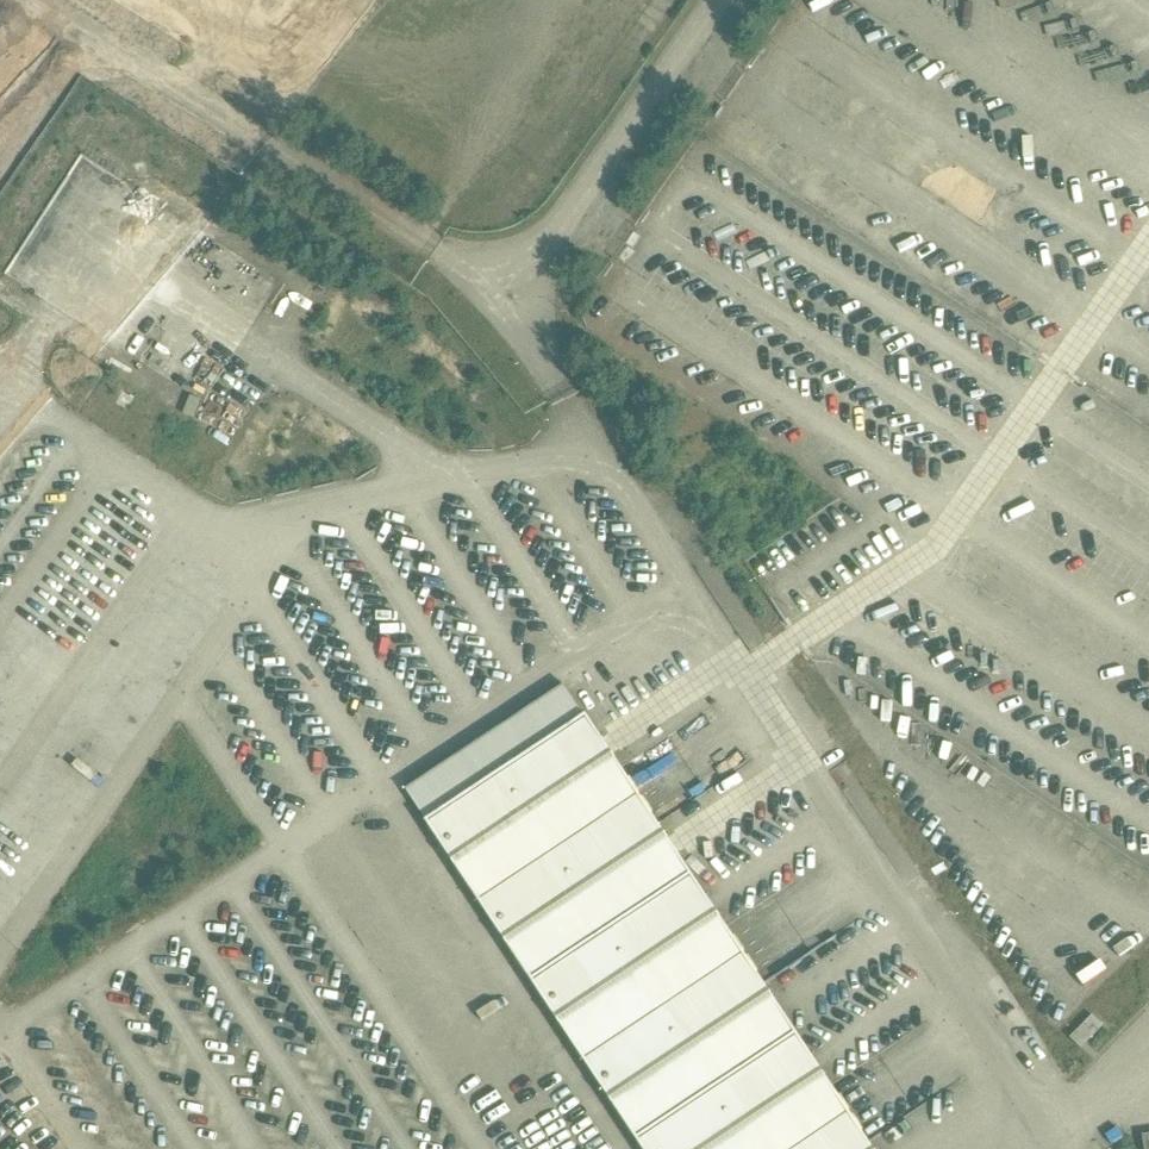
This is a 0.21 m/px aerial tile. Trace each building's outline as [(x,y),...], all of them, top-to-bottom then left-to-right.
[(50,23),(24,0),(0,0),(0,81),(50,23)] [(530,708),(405,791),(642,1148),(873,1148),(763,982),(565,684),(530,708)] [(1093,1016),(1071,1038),(1081,1049),(1103,1026),(1093,1016)]
